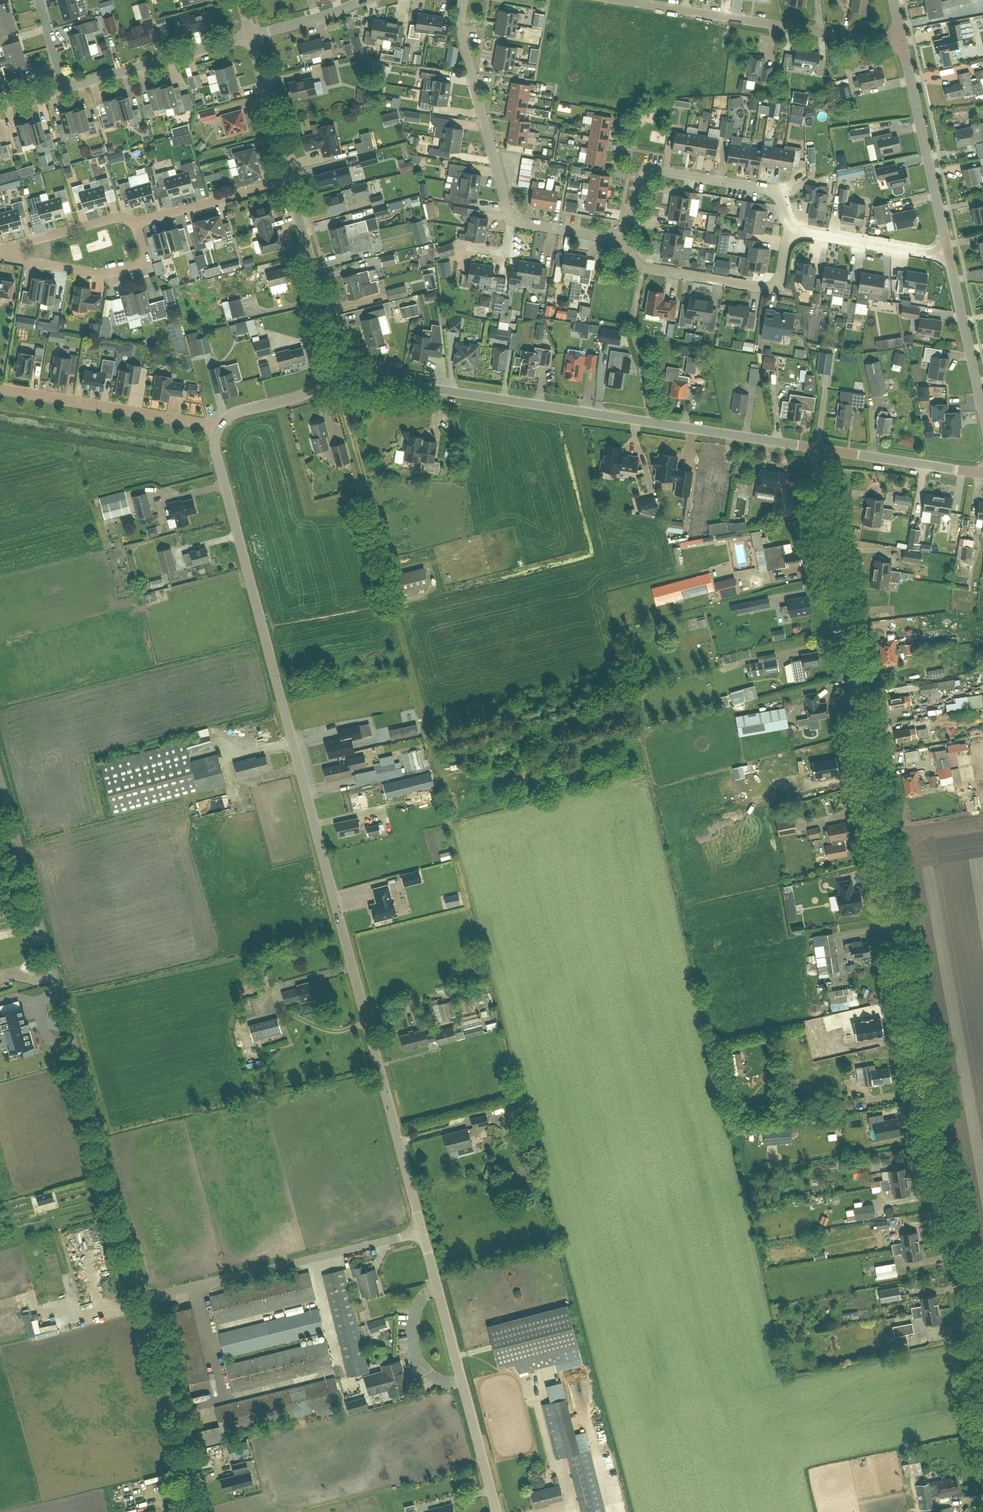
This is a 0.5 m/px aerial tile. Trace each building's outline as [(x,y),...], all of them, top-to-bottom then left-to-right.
[(65,20),(79,15),(89,13),(85,0),(59,0),(65,20)] [(98,3),(101,12),(110,9),(107,0),(98,3)] [(867,0),(853,0),(852,10),(867,13),(868,4),(867,4),(867,0)] [(926,4),(929,18),(943,15),(941,6),(944,5),(943,1),(926,4)] [(13,16),(9,2),(0,4),(0,20),(13,16)] [(140,4),(144,18),(152,16),(148,2),(140,4)] [(499,10),(497,22),(517,25),(518,20),(524,21),(525,14),(518,13),(518,14),(499,10)] [(213,25),(210,11),(190,16),(190,14),(180,16),(183,28),(190,26),(192,32),(201,30),(200,28),(213,25)] [(419,39),(420,32),(428,33),(431,15),(419,13),(417,25),(411,24),(409,37),(419,39)] [(105,18),(109,33),(118,31),(114,15),(105,18)] [(428,33),(436,34),(434,41),(445,43),(447,30),(441,29),(443,17),(431,15),(428,33)] [(670,30),(673,18),(658,15),(655,27),(670,30)] [(8,38),(6,32),(16,30),(13,16),(0,20),(0,40),(8,38)] [(157,20),(162,38),(170,36),(166,18),(157,20)] [(375,45),(376,38),(384,39),(387,21),(374,18),(372,31),(366,30),(364,43),(375,45)] [(96,20),(79,25),(74,26),(76,33),(69,35),(76,59),(90,55),(85,34),(99,30),(96,20)] [(384,39),(391,41),(390,48),(401,49),(403,36),(397,35),(399,23),(387,21),(384,39)] [(958,49),(956,40),(973,36),(970,21),(947,26),(950,36),(942,38),(943,39),(934,41),(937,54),(958,49)] [(133,27),(134,31),(120,35),(122,41),(128,39),(130,48),(152,41),(150,34),(155,32),(152,22),(133,27)] [(522,32),(516,31),(517,25),(497,22),(495,34),(514,37),(514,38),(521,39),(522,32)] [(980,35),(969,38),(971,45),(982,42),(980,35)] [(10,43),(8,38),(0,40),(0,46),(2,46),(6,59),(23,54),(19,41),(10,43)] [(334,55),(330,42),(323,43),(322,38),(299,44),(303,60),(321,55),(322,58),(334,55)] [(362,42),(354,43),(357,55),(364,53),(362,42)] [(516,48),(497,45),(495,56),(515,60),(516,54),(522,55),(523,48),(516,47),(516,48)] [(834,45),(827,46),(828,55),(835,54),(834,45)] [(448,54),(458,56),(459,48),(449,46),(448,54)] [(530,48),(529,56),(538,58),(539,50),(530,48)] [(795,55),(786,54),(784,68),(793,69),(794,65),(817,69),(819,53),(796,50),(795,55)] [(5,81),(8,80),(9,84),(23,80),(20,70),(27,68),(23,54),(6,59),(7,65),(4,66),(1,66),(4,75),(5,81)] [(750,55),(747,72),(761,75),(760,81),(770,83),(772,71),(763,70),(765,58),(750,55)] [(520,67),(514,65),(515,60),(495,56),(493,68),(512,71),(512,72),(519,73),(520,67)] [(367,60),(358,62),(360,70),(369,68),(367,60)] [(376,60),(373,68),(380,72),(384,64),(376,60)] [(233,64),(209,70),(211,75),(216,74),(218,82),(237,77),(233,64)] [(336,64),(323,67),(327,85),(340,81),(336,64)] [(857,76),(858,80),(855,81),(856,87),(860,86),(861,90),(884,84),(883,82),(885,82),(883,72),(881,73),(881,70),(857,76)] [(420,78),(432,80),(430,92),(449,95),(451,83),(438,81),(439,75),(421,72),(420,78)] [(945,88),(947,100),(964,96),(964,98),(982,94),(982,88),(982,82),(972,85),(969,72),(958,74),(960,83),(953,84),(953,86),(945,88)] [(194,76),(187,78),(191,90),(197,88),(194,76)] [(229,93),(240,90),(237,77),(218,82),(220,90),(215,92),(218,103),(231,100),(229,93)] [(738,87),(747,89),(749,80),(740,78),(738,87)] [(317,96),(313,80),(289,85),(292,99),(304,97),(304,99),(317,96)] [(529,85),(511,82),(509,95),(528,98),(528,95),(530,88),(536,90),(537,85),(530,83),(529,85)] [(853,96),(850,83),(833,87),(836,99),(841,98),(853,96)] [(175,114),(186,111),(182,97),(176,98),(172,85),(167,87),(166,85),(160,86),(166,108),(173,106),(175,114)] [(166,108),(160,86),(148,89),(149,92),(152,103),(145,105),(148,117),(155,115),(154,109),(165,106),(166,108)] [(374,89),(365,89),(364,101),(372,102),(374,89)] [(434,104),(447,107),(449,95),(430,92),(422,90),(419,108),(433,110),(434,104)] [(792,102),(801,104),(802,93),(794,92),(792,102)] [(526,109),(526,107),(528,100),(534,101),(535,96),(528,95),(528,98),(509,95),(508,106),(526,109)] [(131,124),(142,121),(138,109),(132,110),(129,97),(123,99),(123,96),(116,98),(122,120),(129,118),(131,124)] [(122,120),(116,98),(104,101),(105,104),(108,115),(101,117),(104,129),(116,126),(115,120),(121,118),(122,120)] [(758,110),(759,99),(750,98),(749,109),(758,110)] [(203,101),(196,103),(197,109),(204,107),(203,101)] [(766,114),(768,102),(761,101),(759,113),(766,114)] [(769,116),(778,118),(781,103),(771,102),(769,116)] [(792,104),(790,115),(802,117),(803,106),(792,104)] [(508,106),(506,118),(511,119),(524,121),(526,112),(532,113),(533,108),(526,107),(526,109),(508,106)] [(87,136),(98,133),(94,121),(88,122),(85,109),(79,110),(79,108),(73,110),(78,132),(85,130),(87,136)] [(202,121),(217,117),(215,109),(200,113),(202,121)] [(78,132),(73,110),(61,113),(61,116),(62,116),(65,127),(58,128),(62,140),(68,139),(66,133),(78,130),(78,132)] [(242,110),(221,115),(227,136),(247,130),(242,110)] [(398,111),(389,113),(392,125),(401,122),(398,112),(398,111)] [(594,112),(587,111),(586,116),(593,117),(591,124),(591,126),(610,129),(612,117),(594,114),(594,112)] [(704,111),(702,118),(710,119),(711,112),(704,111)] [(434,137),(442,138),(461,141),(463,130),(450,127),(451,120),(433,117),(432,125),(436,125),(434,137)] [(530,122),(524,121),(511,119),(510,131),(528,134),(528,136),(534,137),(535,132),(529,131),(530,122)] [(48,146),(54,145),(51,133),(45,134),(41,121),(35,122),(35,120),(29,122),(35,144),(42,142),(43,148),(48,146)] [(728,121),(725,137),(733,138),(735,122),(728,121)] [(34,144),(35,144),(29,122),(17,125),(18,128),(21,139),(15,140),(18,152),(24,151),(23,145),(34,142),(34,144)] [(589,138),(608,141),(610,129),(591,126),(591,124),(585,123),(584,128),(591,129),(589,136),(589,138)] [(958,147),(976,143),(975,142),(982,140),(982,131),(981,123),(971,126),(971,127),(954,131),(958,147)] [(182,126),(184,133),(191,131),(189,124),(182,126)] [(307,149),(322,145),(325,156),(342,152),(335,124),(314,129),(315,134),(304,137),(307,149)] [(870,128),(851,131),(852,139),(872,136),(870,128)] [(525,148),(532,149),(533,144),(527,143),(528,136),(528,134),(510,131),(508,143),(525,146),(525,148)] [(366,151),(375,148),(371,132),(362,134),(366,151)] [(686,134),(675,132),(672,151),(683,153),(684,151),(683,151),(686,134)] [(686,134),(683,151),(684,151),(692,152),(691,157),(696,157),(696,153),(694,153),(697,134),(686,132),(686,134)] [(185,135),(187,144),(193,143),(191,133),(185,135)] [(873,143),(877,158),(882,157),(882,155),(901,151),(898,139),(896,139),(896,137),(892,138),(891,133),(865,138),(867,144),(873,143)] [(708,136),(697,134),(694,153),(696,153),(704,155),(705,155),(707,138),(708,138),(708,136)] [(606,153),(608,141),(589,138),(589,136),(583,135),(582,140),(589,141),(588,148),(587,150),(606,153)] [(731,137),(730,145),(740,147),(741,145),(741,146),(742,137),(733,135),(733,138),(731,137)] [(442,138),(440,150),(430,148),(429,154),(445,157),(446,151),(459,153),(461,141),(442,138)] [(704,155),(704,156),(715,158),(718,140),(708,138),(707,138),(705,155),(704,155)] [(10,157),(7,144),(1,146),(0,143),(0,159),(10,157)] [(200,143),(196,147),(201,151),(204,147),(200,143)] [(238,166),(258,160),(254,148),(245,150),(244,144),(226,148),(229,159),(235,158),(238,166)] [(730,145),(727,164),(738,166),(738,164),(741,147),(740,147),(730,145)] [(751,166),(748,166),(752,147),(741,145),(740,147),(741,147),(738,164),(746,165),(746,170),(750,170),(751,166)] [(762,145),(762,147),(762,149),(760,164),(768,165),(767,169),(772,170),(773,166),(770,165),(773,147),(762,145)] [(585,162),(604,165),(606,153),(587,150),(588,148),(581,147),(580,152),(587,153),(585,162)] [(748,166),(751,166),(759,168),(760,164),(762,149),(752,147),(748,166)] [(773,166),(781,167),(784,150),(784,151),(784,149),(773,147),(770,165),(773,166)] [(781,167),(780,169),(792,171),(794,159),(800,160),(802,148),(795,147),(795,152),(784,151),(784,150),(781,167)] [(379,162),(376,151),(359,156),(362,167),(379,162)] [(68,152),(61,154),(65,165),(71,163),(68,152)] [(109,164),(117,162),(115,153),(107,155),(109,164)] [(422,156),(411,154),(413,162),(419,163),(421,161),(422,156)] [(48,155),(41,156),(43,169),(51,167),(48,155)] [(977,183),(982,182),(981,176),(982,175),(982,159),(981,159),(982,166),(974,168),(974,167),(963,170),(967,186),(977,184),(977,183)] [(261,173),(258,160),(238,166),(240,174),(234,176),(237,187),(254,182),(253,176),(261,173)] [(544,160),(543,169),(551,170),(552,161),(544,160)] [(837,162),(839,169),(848,168),(847,160),(837,162)] [(411,161),(403,163),(405,170),(413,168),(411,161)] [(190,177),(196,176),(192,162),(182,165),(184,173),(177,175),(182,194),(194,191),(190,177)] [(448,176),(461,178),(460,184),(479,187),(481,175),(468,173),(469,167),(450,164),(448,176)] [(873,165),(862,167),(866,183),(876,180),(873,165)] [(892,187),(893,193),(896,195),(902,193),(903,191),(902,185),(908,183),(905,169),(897,171),(895,165),(877,169),(879,180),(886,178),(889,188),(892,187)] [(29,174),(27,166),(20,168),(23,176),(29,174)] [(65,168),(68,178),(74,176),(72,166),(65,168)] [(333,180),(334,184),(350,180),(348,173),(349,171),(348,166),(332,170),(331,169),(316,173),(319,184),(333,180)] [(849,169),(837,172),(839,180),(851,177),(849,169)] [(0,175),(0,182),(0,183),(19,177),(17,170),(0,175)] [(177,175),(171,176),(169,170),(164,172),(156,174),(160,186),(167,184),(171,197),(182,194),(177,175)] [(608,189),(610,176),(592,173),(592,171),(585,170),(584,175),(591,176),(590,183),(589,185),(608,189)] [(40,174),(34,176),(36,183),(42,182),(40,174)] [(152,188),(158,186),(154,174),(148,176),(150,182),(138,185),(144,205),(155,201),(152,188)] [(105,191),(111,189),(108,177),(97,180),(99,186),(92,188),(97,207),(109,204),(105,191)] [(0,185),(2,191),(21,186),(20,180),(0,185)] [(144,205),(138,185),(131,187),(130,181),(119,184),(122,196),(128,195),(132,208),(144,205)] [(372,193),(380,190),(377,181),(369,183),(372,193)] [(533,188),(530,206),(542,208),(546,190),(537,188),(538,182),(533,181),(531,188),(533,188)] [(462,196),(477,199),(479,187),(460,184),(452,182),(450,194),(445,193),(444,200),(461,203),(462,196)] [(589,185),(590,183),(583,182),(582,187),(589,188),(588,195),(587,197),(606,200),(608,189),(589,185)] [(327,198),(330,212),(347,207),(346,204),(356,202),(355,198),(370,194),(368,183),(342,190),(343,194),(327,198)] [(97,207),(92,188),(85,190),(83,184),(72,187),(76,199),(82,197),(85,211),(97,207)] [(542,208),(555,210),(558,192),(560,193),(561,186),(556,185),(555,191),(546,190),(542,208)] [(811,201),(808,216),(823,219),(828,194),(818,193),(819,187),(807,185),(804,200),(811,201)] [(62,203),(69,201),(65,189),(54,192),(56,198),(49,200),(54,219),(66,216),(62,203)] [(840,189),(838,200),(845,202),(847,190),(840,189)] [(683,197),(672,195),(670,206),(689,210),(691,198),(696,199),(697,193),(684,191),(683,197)] [(47,192),(41,194),(41,195),(43,201),(49,200),(47,192)] [(585,209),(604,212),(606,200),(587,197),(588,195),(581,194),(580,199),(587,200),(585,209)] [(49,200),(43,201),(41,195),(29,199),(32,211),(39,209),(43,222),(54,219),(49,200)] [(371,199),(373,205),(385,202),(383,196),(371,199)] [(13,209),(6,211),(12,231),(24,228),(20,214),(26,213),(23,200),(12,203),(13,209)] [(403,200),(389,203),(391,210),(404,206),(403,200)] [(739,218),(746,219),(766,222),(767,211),(756,209),(757,203),(737,200),(736,206),(740,207),(739,218)] [(235,201),(227,204),(229,211),(235,210),(234,206),(236,205),(235,201)] [(433,201),(425,203),(429,219),(437,217),(433,201)] [(566,202),(565,210),(575,211),(576,203),(566,202)] [(861,226),(864,213),(865,204),(851,202),(850,207),(844,206),(841,222),(861,226)] [(874,206),(878,224),(895,220),(897,229),(918,224),(914,209),(890,215),(887,203),(874,206)] [(387,204),(374,207),(376,216),(389,212),(387,204)] [(260,230),(271,227),(270,220),(274,219),(270,205),(251,210),(255,224),(258,224),(260,230)] [(719,208),(719,212),(722,215),(725,215),(728,212),(728,208),(725,205),(722,205),(719,208)] [(468,208),(454,206),(453,213),(463,215),(462,221),(468,222),(467,228),(486,231),(488,219),(467,215),(468,208)] [(693,216),(689,215),(689,210),(670,206),(668,218),(680,220),(679,226),(691,228),(693,216)] [(972,209),(975,224),(982,222),(982,206),(972,209)] [(6,211),(0,213),(0,233),(0,234),(12,231),(6,211)] [(223,242),(234,239),(229,222),(223,224),(220,215),(207,219),(213,239),(221,236),(223,242)] [(378,217),(367,219),(370,230),(381,228),(378,217)] [(205,241),(213,239),(207,219),(194,222),(197,231),(190,233),(195,250),(206,247),(205,241)] [(764,234),(766,222),(746,219),(744,230),(739,230),(738,236),(751,238),(752,232),(764,234)] [(332,232),(331,232),(333,241),(348,237),(357,235),(359,234),(359,235),(368,233),(365,220),(331,229),(332,232)] [(181,238),(178,227),(165,230),(171,250),(178,248),(179,253),(190,250),(187,237),(181,238)] [(262,252),(282,247),(278,233),(273,234),(271,227),(260,230),(262,237),(259,238),(262,252)] [(459,238),(484,242),(486,231),(467,228),(466,234),(460,233),(459,238)] [(677,234),(665,232),(664,243),(683,247),(685,235),(690,236),(691,230),(678,228),(677,234)] [(171,250),(165,230),(153,234),(156,245),(150,247),(154,260),(165,257),(164,252),(171,250)] [(424,231),(414,233),(417,243),(427,240),(424,231)] [(705,232),(704,239),(717,241),(718,234),(705,232)] [(348,237),(333,241),(335,250),(337,250),(337,252),(350,249),(351,253),(373,247),(369,233),(368,233),(359,235),(359,234),(357,235),(348,237)] [(748,257),(767,261),(769,249),(757,247),(758,241),(746,239),(745,245),(749,246),(748,257)] [(383,245),(385,253),(396,250),(394,242),(383,245)] [(718,242),(717,250),(727,252),(728,244),(718,242)] [(672,263),(685,265),(687,265),(689,253),(682,252),(683,247),(664,243),(662,255),(673,257),(672,263)] [(437,248),(440,257),(454,252),(452,244),(437,248)] [(564,282),(566,272),(573,274),(576,254),(564,252),(562,265),(556,264),(554,280),(564,282)] [(392,253),(381,256),(382,264),(394,261),(392,253)] [(204,254),(196,256),(199,269),(208,267),(204,254)] [(586,269),(588,256),(576,254),(573,274),(580,275),(579,283),(581,284),(589,285),(592,270),(586,269)] [(737,268),(741,269),(740,274),(753,276),(754,270),(765,272),(767,261),(748,257),(739,256),(737,268)] [(251,258),(244,260),(246,267),(253,265),(251,258)] [(714,273),(724,274),(727,261),(716,259),(714,273)] [(240,260),(223,265),(225,273),(235,270),(235,268),(241,266),(240,260)] [(531,262),(519,260),(517,273),(511,272),(509,284),(528,287),(528,282),(528,281),(531,262)] [(440,271),(452,270),(451,261),(439,263),(440,271)] [(482,264),(470,262),(468,275),(462,274),(460,286),(471,288),(472,282),(479,284),(482,264)] [(528,282),(535,283),(534,288),(544,290),(546,278),(540,277),(542,264),(531,262),(528,281),(528,282)] [(811,264),(798,262),(795,278),(800,284),(803,282),(807,283),(807,288),(813,289),(815,277),(809,276),(811,264)] [(162,263),(155,265),(157,273),(164,271),(162,263)] [(702,263),(701,271),(711,272),(712,265),(702,263)] [(479,284),(486,285),(485,290),(504,293),(506,278),(492,276),(494,266),(482,264),(479,284)] [(295,281),(294,278),(292,266),(267,272),(271,287),(295,281)] [(836,268),(824,266),(822,279),(817,278),(815,290),(821,291),(822,285),(833,287),(836,268)] [(345,279),(343,279),(346,288),(360,284),(376,280),(376,281),(379,280),(376,268),(368,270),(344,276),(345,279)] [(846,283),(848,270),(836,268),(833,287),(832,295),(847,298),(848,295),(850,296),(851,284),(846,283)] [(905,281),(899,280),(897,292),(903,293),(904,286),(916,288),(916,290),(914,297),(916,299),(922,300),(923,299),(927,274),(906,271),(905,281)] [(873,274),(861,272),(859,285),(853,284),(851,296),(858,297),(857,300),(868,302),(867,307),(868,307),(870,293),(873,274)] [(785,286),(792,287),(794,274),(787,273),(785,286)] [(572,282),(569,298),(579,299),(581,284),(579,283),(580,275),(573,274),(572,282)] [(882,289),(884,276),(873,274),(870,293),(876,294),(875,300),(886,302),(888,290),(882,289)] [(171,278),(169,282),(173,285),(180,284),(178,276),(171,278)] [(21,303),(33,305),(35,299),(41,300),(41,302),(45,280),(33,278),(33,280),(31,291),(24,290),(21,303)] [(3,296),(12,298),(14,282),(0,280),(0,300),(1,300),(2,298),(3,296)] [(58,311),(61,299),(54,298),(57,284),(51,283),(52,281),(45,280),(41,302),(49,303),(48,309),(58,311)] [(346,288),(348,297),(349,296),(350,299),(379,292),(376,281),(376,280),(360,284),(346,288)] [(436,280),(427,282),(429,290),(438,287),(436,280)] [(406,285),(387,290),(390,300),(409,295),(406,285)] [(76,286),(75,294),(73,296),(72,300),(73,302),(72,308),(86,311),(87,308),(99,310),(101,297),(89,295),(90,288),(76,286)] [(153,320),(170,316),(165,299),(149,304),(146,290),(140,292),(139,290),(133,292),(141,319),(152,316),(153,320)] [(677,302),(663,299),(664,293),(649,290),(645,312),(665,315),(665,318),(674,319),(677,302)] [(141,319),(133,292),(121,295),(122,297),(125,308),(113,311),(117,323),(140,317),(140,319),(141,319)] [(496,294),(493,311),(502,312),(503,308),(504,298),(505,296),(496,294)] [(691,324),(692,318),(698,319),(701,299),(689,297),(687,309),(681,308),(678,326),(685,327),(685,323),(691,324)] [(229,302),(234,317),(245,314),(241,298),(229,302)] [(698,319),(703,320),(702,326),(708,327),(708,331),(714,332),(717,314),(711,313),(713,301),(701,299),(698,319)] [(850,302),(843,301),(841,310),(848,311),(850,302)] [(848,311),(855,313),(856,303),(850,302),(848,311)] [(418,303),(402,307),(404,318),(420,314),(418,303)] [(581,305),(579,315),(587,316),(588,316),(590,306),(589,306),(581,305)] [(811,306),(799,305),(800,313),(802,313),(804,327),(806,328),(808,314),(809,315),(811,306)] [(903,305),(901,316),(918,318),(919,308),(903,305)] [(547,312),(546,317),(552,318),(553,313),(554,313),(555,307),(548,306),(548,312),(547,312)] [(748,311),(749,307),(742,306),(742,308),(729,306),(727,321),(741,323),(740,326),(753,328),(756,312),(748,311)] [(527,307),(525,316),(537,318),(539,309),(527,307)] [(384,342),(378,317),(386,315),(384,308),(367,312),(369,319),(362,320),(369,346),(384,342)] [(567,313),(566,319),(576,321),(578,312),(568,311),(567,313)] [(773,314),(772,320),(765,318),(762,337),(780,340),(781,333),(790,334),(794,314),(784,313),(783,316),(773,314)] [(109,316),(103,315),(100,336),(104,337),(105,329),(112,327),(109,316)] [(17,316),(16,325),(33,328),(35,319),(17,316)] [(837,317),(836,325),(843,326),(845,318),(837,317)] [(918,333),(939,337),(941,321),(932,319),(932,320),(920,318),(918,333)] [(259,334),(257,319),(248,320),(250,335),(259,334)] [(450,319),(448,330),(459,332),(461,321),(450,319)] [(41,321),(39,329),(57,332),(59,321),(51,320),(50,323),(41,321)] [(246,322),(238,324),(240,333),(248,331),(246,322)] [(544,338),(545,324),(538,323),(536,337),(544,338)] [(427,360),(428,354),(440,356),(442,343),(440,325),(432,324),(431,330),(424,329),(422,336),(416,335),(413,358),(414,358),(415,360),(420,360),(422,359),(427,360)] [(511,329),(498,328),(497,339),(510,341),(511,329)] [(600,341),(620,344),(622,332),(602,328),(600,341)] [(90,330),(89,337),(97,338),(98,331),(90,330)] [(155,334),(154,340),(168,342),(169,332),(162,331),(162,334),(155,334)] [(51,332),(49,340),(57,341),(58,334),(51,332)] [(197,338),(201,354),(212,351),(208,335),(197,338)] [(183,337),(172,340),(175,351),(186,349),(183,337)] [(902,337),(884,340),(885,348),(903,345),(902,337)] [(258,357),(274,352),(270,338),(254,342),(258,357)] [(733,340),(732,348),(742,349),(743,342),(733,340)] [(104,341),(103,348),(116,350),(117,343),(104,341)] [(457,342),(454,364),(476,367),(479,346),(457,342)] [(680,345),(679,355),(689,356),(690,346),(680,345)] [(37,347),(35,355),(20,352),(16,375),(32,377),(35,360),(42,361),(44,348),(37,347)] [(292,363),(305,360),(302,347),(289,350),(288,349),(276,352),(280,368),(293,365),(292,363)] [(505,370),(508,349),(494,347),(493,357),(494,357),(493,368),(505,370)] [(551,350),(536,348),(536,352),(522,350),(521,358),(516,357),(515,365),(521,366),(520,374),(534,376),(536,362),(541,362),(540,364),(549,366),(551,350)] [(942,350),(926,348),(924,360),(931,361),(928,377),(944,379),(946,366),(948,366),(949,359),(940,358),(942,350)] [(568,349),(564,378),(581,380),(583,366),(587,366),(587,368),(594,369),(597,355),(589,354),(589,357),(585,357),(585,356),(575,355),(576,350),(568,349)] [(820,352),(817,372),(830,374),(833,354),(820,352)] [(895,352),(893,360),(902,362),(904,354),(895,352)] [(67,384),(69,369),(76,370),(79,354),(71,353),(71,358),(55,355),(53,364),(52,364),(51,372),(52,372),(51,381),(67,384)] [(185,356),(185,368),(195,368),(195,356),(185,356)] [(764,356),(763,368),(772,369),(773,357),(764,356)] [(606,385),(621,388),(624,372),(629,373),(631,359),(616,357),(614,369),(608,369),(606,385)] [(697,358),(688,357),(685,372),(695,374),(697,358)] [(101,373),(85,370),(82,386),(104,390),(106,378),(112,379),(115,361),(103,359),(101,373)] [(879,361),(864,364),(872,396),(887,393),(879,361)] [(232,373),(234,382),(242,380),(237,362),(226,366),(226,365),(221,366),(222,369),(223,375),(232,373)] [(127,371),(120,370),(116,392),(130,394),(132,381),(139,383),(141,366),(128,364),(127,371)] [(221,366),(209,369),(215,392),(221,390),(223,397),(237,393),(234,382),(232,373),(223,375),(222,369),(221,366)] [(757,385),(760,368),(751,367),(749,384),(757,385)] [(665,372),(664,379),(673,381),(673,380),(677,381),(678,375),(679,374),(665,372)] [(920,372),(913,373),(914,381),(922,380),(920,372)] [(806,374),(804,391),(816,393),(814,375),(806,374)] [(172,381),(173,377),(156,375),(152,398),(169,401),(170,394),(183,396),(185,384),(172,381)] [(686,398),(689,377),(678,375),(677,381),(673,380),(673,381),(671,395),(686,398)] [(196,394),(198,386),(189,384),(187,392),(196,394)] [(919,386),(920,400),(930,400),(930,386),(919,386)] [(847,427),(848,427),(850,427),(853,405),(854,405),(854,406),(864,407),(865,396),(864,394),(841,391),(840,399),(842,399),(841,403),(838,403),(835,425),(838,425),(838,426),(847,427)] [(746,413),(748,395),(734,392),(731,411),(746,413)] [(780,400),(778,416),(787,417),(787,418),(800,420),(801,408),(813,410),(815,398),(798,396),(790,395),(790,401),(789,402),(780,400)] [(947,404),(932,405),(933,420),(942,419),(942,436),(959,435),(959,422),(960,422),(960,412),(947,413),(947,404)] [(890,433),(892,418),(887,417),(888,411),(880,410),(879,416),(878,416),(877,423),(878,423),(877,431),(890,433)] [(328,435),(325,421),(310,425),(314,438),(311,439),(314,452),(328,448),(326,439),(325,440),(324,436),(328,435)] [(433,462),(436,442),(423,440),(423,438),(409,436),(408,444),(406,444),(405,451),(408,451),(407,460),(419,461),(420,459),(433,462)] [(332,446),(337,465),(351,462),(346,442),(332,446)] [(603,461),(601,461),(600,470),(619,473),(619,469),(636,471),(638,457),(621,455),(622,449),(605,446),(603,461)] [(658,467),(657,475),(656,478),(665,479),(673,480),(673,479),(678,480),(676,493),(688,495),(692,472),(679,470),(679,471),(674,470),(677,456),(660,454),(659,458),(655,458),(654,466),(658,467)] [(788,490),(789,484),(786,484),(786,483),(785,483),(785,482),(784,482),(784,481),(785,481),(786,473),(760,469),(759,475),(757,474),(755,476),(754,482),(756,483),(758,484),(757,490),(775,493),(776,501),(774,502),(776,516),(794,512),(792,499),(790,499),(788,490)] [(139,519),(152,515),(146,493),(133,497),(139,519)] [(930,512),(929,522),(935,523),(939,495),(925,493),(922,510),(930,512)] [(912,496),(896,494),(895,503),(911,505),(912,496)] [(636,500),(638,512),(657,507),(654,495),(636,500)] [(935,523),(940,524),(942,513),(950,514),(952,497),(939,495),(935,523)] [(892,515),(893,509),(882,508),(884,500),(867,497),(865,511),(892,515)] [(131,512),(127,498),(101,505),(105,519),(131,512)] [(181,500),(168,503),(172,518),(176,517),(178,526),(189,523),(187,514),(197,512),(193,498),(181,502),(181,500)] [(881,519),(891,520),(892,515),(865,511),(863,524),(880,527),(881,519)] [(668,520),(667,526),(683,529),(684,522),(668,520)] [(721,522),(708,524),(710,533),(735,529),(734,522),(721,524),(721,522)] [(918,544),(920,530),(911,529),(908,549),(919,551),(920,544),(918,544)] [(760,531),(750,533),(754,550),(763,549),(762,542),(767,541),(766,537),(761,538),(760,531)] [(716,535),(717,541),(737,537),(736,532),(716,535)] [(963,546),(972,547),(973,540),(964,539),(963,546)] [(794,542),(787,544),(789,551),(796,549),(794,542)] [(802,564),(799,552),(785,555),(783,545),(763,549),(767,571),(802,564)] [(960,559),(970,561),(973,548),(962,546),(960,559)] [(677,565),(682,564),(678,547),(673,548),(677,565)] [(159,551),(165,573),(178,570),(172,548),(159,551)] [(183,555),(186,566),(194,564),(194,565),(209,561),(206,549),(190,553),(183,555)] [(923,553),(905,550),(903,560),(921,562),(923,553)] [(900,577),(901,572),(890,570),(891,562),(874,560),(872,573),(900,577)] [(424,569),(394,577),(398,593),(428,585),(424,569)] [(709,573),(651,588),(656,606),(714,590),(709,573)] [(889,581),(899,582),(900,577),(872,573),(870,587),(887,589),(889,581)] [(720,598),(727,596),(723,583),(716,584),(720,598)] [(157,592),(141,596),(144,604),(159,600),(157,592)] [(790,612),(791,617),(811,613),(808,596),(787,600),(788,605),(780,607),(782,614),(790,612)] [(762,598),(749,601),(750,609),(764,606),(762,598)] [(749,601),(733,604),(735,612),(750,609),(749,601)] [(704,618),(697,620),(698,628),(706,627),(704,618)] [(884,644),(879,645),(881,654),(900,651),(900,648),(896,649),(894,640),(883,642),(884,644)] [(817,651),(801,654),(802,659),(791,661),(795,682),(807,680),(804,667),(820,664),(817,651)] [(897,654),(901,654),(900,651),(881,654),(883,664),(886,663),(887,665),(898,663),(897,654)] [(776,658),(747,664),(749,677),(779,671),(776,658)] [(943,667),(926,670),(928,678),(944,675),(943,667)] [(954,679),(938,682),(939,689),(955,687),(954,679)] [(919,681),(904,685),(906,691),(920,688),(919,681)] [(920,685),(922,694),(939,691),(939,689),(938,682),(920,685)] [(745,700),(742,688),(730,691),(733,703),(745,700)] [(809,720),(829,716),(826,702),(819,703),(817,692),(805,695),(807,705),(809,720)] [(967,696),(968,708),(968,709),(982,707),(982,706),(981,694),(967,696)] [(730,705),(727,695),(721,697),(723,706),(730,705)] [(911,705),(909,695),(889,699),(891,709),(906,706),(911,705)] [(947,711),(968,708),(967,696),(955,698),(956,703),(946,704),(947,711)] [(785,707),(735,716),(736,719),(739,736),(789,727),(785,707)] [(417,724),(389,730),(391,740),(419,733),(417,724)] [(326,742),(330,757),(354,752),(351,739),(362,737),(359,725),(339,730),(341,739),(326,742)] [(927,727),(917,729),(919,738),(928,736),(927,727)] [(917,737),(916,735),(915,729),(910,729),(909,729),(895,731),(897,741),(912,739),(911,738),(917,737)] [(194,749),(212,744),(210,735),(185,742),(185,740),(100,763),(113,814),(226,784),(218,754),(190,761),(188,753),(194,752),(194,749)] [(946,745),(948,752),(955,751),(960,749),(959,742),(946,745)] [(417,748),(405,751),(410,769),(422,766),(417,748)] [(918,748),(907,750),(909,759),(920,758),(918,748)] [(936,760),(940,778),(953,775),(950,766),(958,764),(955,751),(948,752),(947,753),(948,757),(936,760)] [(348,763),(341,764),(323,769),(326,781),(351,776),(350,769),(366,766),(363,755),(347,759),(348,763)] [(255,757),(234,763),(235,770),(267,761),(266,757),(256,759),(255,757)] [(813,762),(812,762),(815,777),(815,776),(838,772),(838,773),(839,773),(836,758),(835,758),(836,759),(813,763),(813,762)] [(259,769),(268,767),(267,761),(235,770),(237,776),(259,771),(259,769)] [(387,777),(398,774),(395,762),(376,767),(376,769),(355,774),(358,785),(388,778),(387,777)] [(741,765),(731,768),(733,776),(743,773),(741,765)] [(906,775),(902,776),(906,795),(910,795),(910,797),(922,795),(920,786),(924,785),(923,779),(919,780),(917,771),(905,773),(906,775)] [(935,775),(928,776),(930,786),(937,785),(935,775)] [(780,836),(798,832),(795,817),(777,820),(780,836)] [(357,818),(335,823),(338,838),(361,833),(357,818)] [(369,836),(382,833),(379,823),(367,826),(369,836)] [(830,839),(831,842),(832,841),(832,845),(826,847),(828,858),(846,855),(844,843),(843,843),(842,839),(850,838),(849,833),(850,833),(848,825),(846,825),(845,823),(828,826),(828,830),(824,831),(826,840),(830,839)] [(807,830),(809,838),(820,836),(818,828),(807,830)] [(401,875),(403,886),(421,882),(418,871),(401,875)] [(840,909),(841,909),(842,914),(855,912),(854,907),(862,905),(859,891),(853,892),(851,880),(838,882),(840,894),(837,895),(840,909)] [(374,921),(396,915),(392,899),(391,900),(387,886),(372,890),(376,904),(369,905),(370,907),(369,909),(370,913),(372,913),(374,921)] [(792,891),(785,892),(791,921),(797,920),(792,891)] [(458,895),(448,897),(450,907),(460,905),(458,895)] [(834,933),(822,935),(826,956),(829,972),(840,970),(837,954),(834,933)] [(854,958),(870,956),(868,942),(857,944),(857,941),(845,943),(846,952),(852,951),(854,958)] [(303,984),(298,986),(298,988),(282,992),(285,1004),(301,999),(302,1002),(324,996),(320,980),(313,982),(303,984)] [(857,992),(830,996),(832,1010),(859,1006),(857,992)] [(465,1026),(486,1022),(484,1015),(490,1014),(487,997),(476,1000),(475,994),(467,995),(470,1010),(462,1011),(465,1026)] [(454,1000),(447,1002),(451,1017),(458,1015),(454,1000)] [(447,1002),(439,1004),(444,1021),(452,1019),(451,1017),(447,1002)] [(0,1016),(0,1018),(1,1021),(0,1021),(3,1021),(3,1023),(1,1023),(1,1024),(3,1028),(2,1028),(5,1028),(11,1052),(19,1049),(19,1050),(22,1050),(24,1057),(35,1054),(32,1046),(28,1030),(30,1029),(28,1023),(29,1023),(26,1023),(22,1007),(8,1011),(5,1004),(0,1005),(0,1006),(2,1013),(1,1013),(1,1016),(0,1016)] [(254,1041),(283,1033),(278,1017),(250,1024),(254,1041)] [(856,1040),(884,1035),(881,1018),(872,1019),(871,1018),(862,1020),(862,1021),(853,1023),(856,1040)] [(488,1031),(498,1029),(496,1022),(486,1024),(488,1031)] [(484,1032),(482,1025),(463,1031),(465,1038),(484,1032)] [(457,1040),(454,1026),(433,1032),(434,1033),(425,1036),(424,1030),(400,1036),(403,1051),(428,1045),(427,1043),(435,1041),(437,1045),(457,1040)] [(739,1053),(728,1055),(731,1075),(737,1074),(736,1069),(742,1068),(739,1053)] [(889,1067),(876,1069),(875,1065),(863,1067),(865,1085),(891,1081),(889,1067)] [(854,1105),(865,1103),(864,1097),(853,1098),(854,1105)] [(839,1100),(841,1112),(853,1110),(851,1098),(839,1100)] [(488,1114),(472,1119),(474,1128),(490,1124),(488,1114)] [(510,1135),(518,1133),(524,1131),(519,1114),(505,1118),(510,1135)] [(883,1114),(869,1117),(872,1129),(875,1128),(878,1139),(901,1134),(897,1118),(885,1120),(883,1114)] [(791,1128),(763,1130),(764,1144),(792,1142),(791,1128)] [(448,1151),(472,1145),(467,1130),(444,1136),(448,1151)] [(854,1176),(866,1174),(864,1159),(852,1162),(854,1176)] [(891,1179),(880,1180),(881,1185),(909,1181),(907,1168),(890,1170),(891,1179)] [(894,1197),(911,1194),(909,1181),(881,1185),(882,1191),(893,1189),(894,1197)] [(52,1192),(44,1194),(46,1202),(54,1200),(52,1192)] [(873,1204),(854,1207),(856,1220),(875,1217),(873,1204)] [(887,1219),(875,1221),(877,1228),(888,1226),(887,1219)] [(902,1242),(892,1244),(893,1249),(920,1245),(917,1231),(901,1234),(902,1242)] [(906,1261),(922,1258),(920,1245),(893,1249),(894,1255),(904,1253),(906,1261)] [(825,1250),(813,1253),(815,1259),(826,1256),(825,1250)] [(376,1280),(379,1279),(376,1269),(364,1273),(363,1267),(351,1270),(354,1279),(360,1277),(365,1297),(379,1293),(376,1280)] [(897,1269),(877,1272),(878,1279),(898,1276),(897,1269)] [(349,1377),(370,1372),(346,1270),(325,1275),(349,1377)] [(219,1323),(317,1299),(310,1272),(213,1295),(219,1323)] [(899,1286),(879,1290),(881,1302),(901,1299),(899,1286)] [(922,1305),(911,1307),(912,1313),(939,1308),(937,1294),(920,1297),(922,1305)] [(212,1304),(207,1305),(213,1328),(218,1326),(212,1304)] [(583,1364),(579,1347),(568,1305),(488,1326),(499,1368),(513,1365),(519,1373),(555,1364),(557,1371),(583,1364)] [(925,1324),(942,1321),(939,1308),(912,1313),(913,1318),(924,1316),(925,1324)] [(227,1356),(325,1333),(319,1309),(221,1332),(227,1356)] [(70,1328),(88,1324),(87,1319),(69,1322),(70,1328)] [(368,1323),(371,1332),(379,1330),(376,1321),(368,1323)] [(52,1332),(64,1328),(63,1324),(51,1328),(52,1332)] [(892,1346),(908,1343),(906,1335),(891,1338),(892,1346)] [(236,1392),(333,1368),(327,1341),(229,1365),(236,1392)] [(391,1396),(408,1391),(400,1360),(383,1365),(384,1371),(365,1376),(370,1394),(389,1389),(391,1396)] [(343,1409),(342,1406),(336,1379),(216,1407),(223,1434),(322,1411),(322,1414),(343,1409)] [(366,1396),(347,1401),(350,1413),(369,1408),(366,1396)] [(566,1398),(542,1404),(546,1420),(557,1458),(567,1455),(580,1452),(576,1436),(570,1414),(566,1398)] [(194,1414),(211,1413),(211,1400),(194,1402),(194,1414)] [(585,1433),(576,1436),(580,1452),(581,1453),(590,1451),(585,1433)] [(248,1441),(228,1446),(231,1458),(251,1453),(248,1441)] [(200,1450),(203,1469),(214,1467),(210,1448),(200,1450)] [(917,1448),(906,1450),(911,1476),(923,1474),(917,1448)] [(225,1492),(255,1485),(251,1471),(249,1472),(249,1469),(247,1461),(233,1465),(236,1475),(222,1479),(225,1492)] [(606,1510),(599,1486),(598,1486),(595,1473),(595,1472),(593,1461),(570,1467),(582,1511),(599,1511),(606,1510)] [(932,1497),(959,1492),(957,1480),(951,1481),(951,1478),(929,1482),(929,1483),(917,1485),(921,1508),(933,1506),(932,1497)] [(550,1502),(564,1499),(560,1484),(532,1492),(536,1508),(550,1504),(550,1502)] [(377,1510),(376,1504),(363,1506),(364,1511),(377,1510)]
